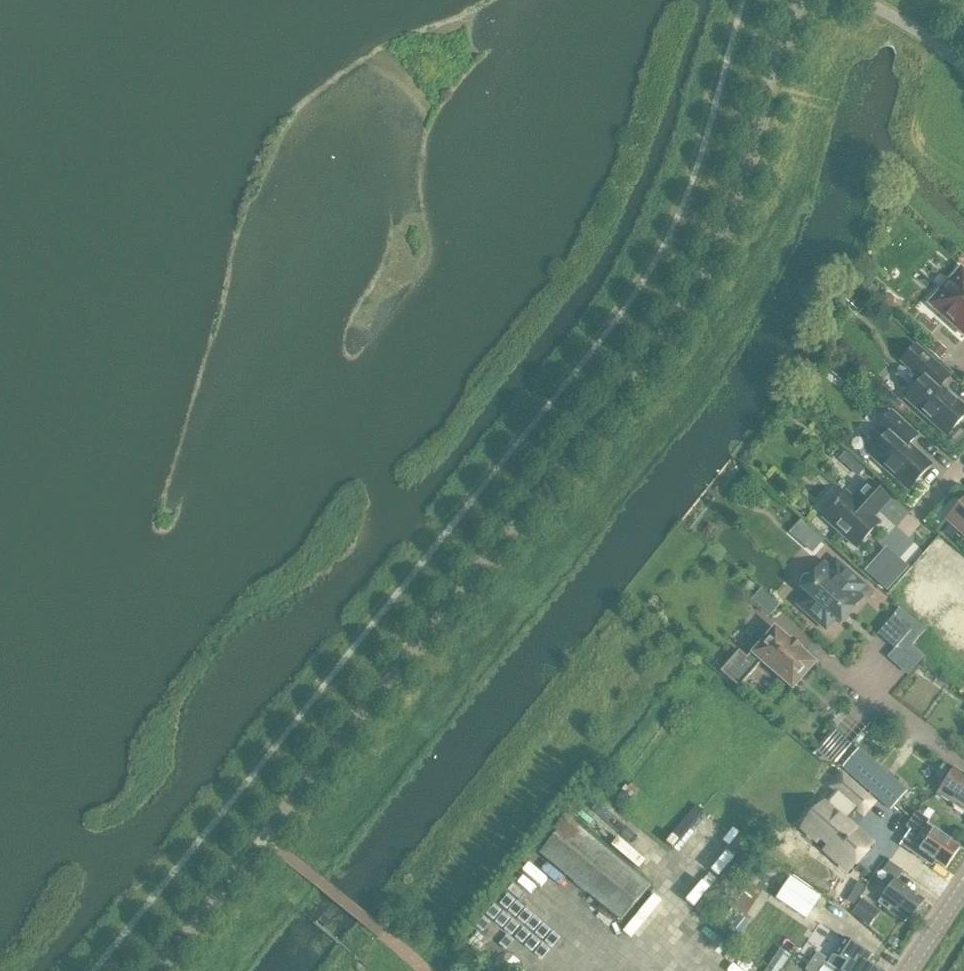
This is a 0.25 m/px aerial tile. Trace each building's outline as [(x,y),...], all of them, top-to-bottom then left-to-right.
[(929,304),(963,336),(963,272),(961,269),(929,304)] [(901,362),(921,380),(905,399),(946,436),(963,417),(963,408),(940,386),(949,376),(915,346),(901,362)] [(885,436),(869,454),(908,490),(930,465),(908,445),(916,436),(890,412),(876,428),(885,436)] [(879,523),(873,518),(889,500),(868,482),(852,499),(845,493),(823,518),(856,548),(879,523)] [(946,520),(963,535),(963,500),(946,520)] [(882,574),(871,564),(865,570),(888,591),(910,566),(898,556),(882,574)] [(857,593),(864,586),(835,561),(828,568),(823,564),(812,577),(807,575),(803,576),(800,580),(799,584),(801,589),(805,593),(796,603),(825,629),(835,619),(840,624),(862,598),(857,593)] [(930,625),(963,654),(963,601),(957,594),(956,594),(930,625)] [(893,616),(877,634),(894,649),(910,631),(893,616)] [(814,664),(798,650),(799,649),(791,642),(790,643),(774,630),(753,653),(751,652),(746,658),(738,651),(720,672),(738,688),(761,662),(792,689),(814,664)] [(858,749),(842,767),(890,810),(906,792),(858,749)] [(936,794),(963,813),(963,776),(953,769),(936,794)] [(847,780),(805,827),(827,847),(824,850),(847,871),(871,843),(846,822),(856,810),(863,815),(873,803),(847,780)] [(959,848),(926,825),(929,821),(916,812),(906,827),(910,830),(889,861),(908,875),(920,858),(931,865),(934,861),(945,869),(959,848)] [(649,887),(568,820),(539,854),(621,921),(649,887)] [(770,896),(784,876),(764,862),(749,882),(770,896)] [(895,880),(878,903),(888,911),(891,907),(909,920),(910,919),(912,916),(916,911),(923,901),(924,901),(916,895),(895,880)] [(871,957),(844,939),(827,964),(837,970),(878,970),(866,963),(871,957)] [(827,964),(823,962),(825,958),(817,953),(805,970),(807,970),(837,970),(827,964)]
